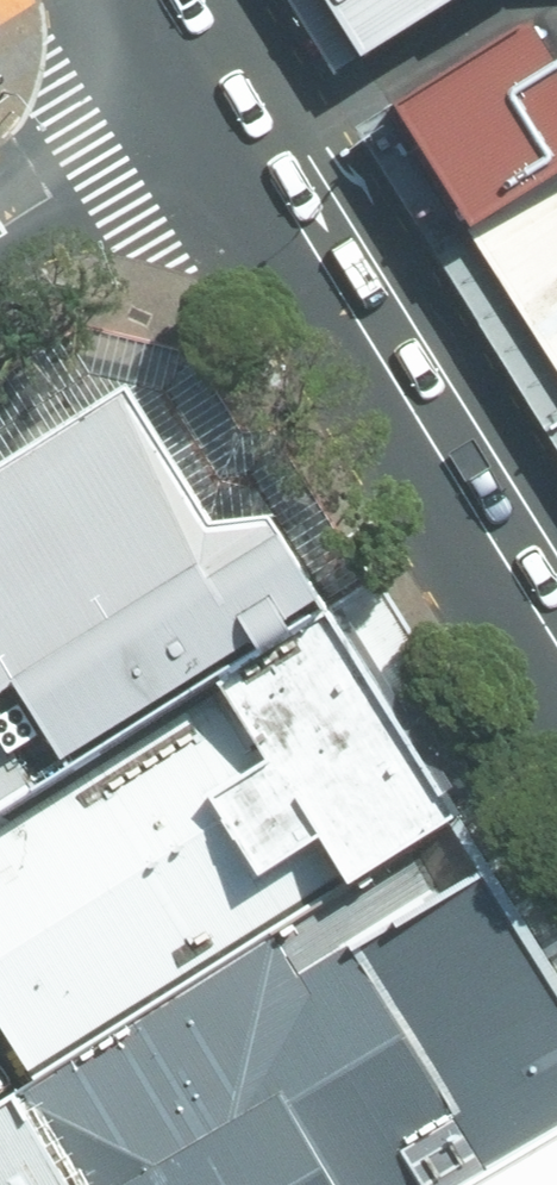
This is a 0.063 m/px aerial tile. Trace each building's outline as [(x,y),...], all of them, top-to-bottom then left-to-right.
[(380,113),(451,235),(556,174),(556,153),(495,47),(380,113)] [(451,235),(556,403),(556,174),(451,235)] [(135,399),(0,482),(0,802),(146,712),(279,631),(135,399)] [(346,739),(279,631),(146,712),(275,919),(407,837),(346,739)] [(146,712),(0,802),(0,1059),(13,1080),(275,919),(146,712)] [(0,1088),(0,1184),(433,1184),(458,1170),(556,1109),(556,965),(488,854),(305,967),(275,919),(13,1080),(0,1088)] [(458,1170),(467,1184),(556,1184),(556,1109),(458,1170)]
